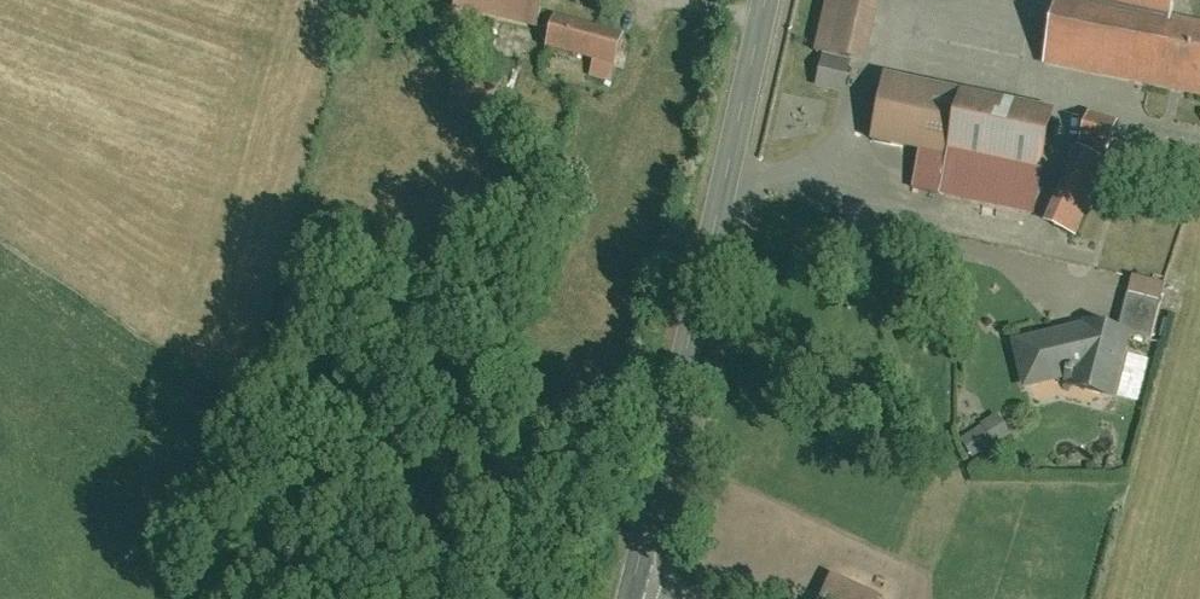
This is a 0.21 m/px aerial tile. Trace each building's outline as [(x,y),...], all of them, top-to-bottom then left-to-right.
[(540,34),(549,0),(461,0),(458,13),(540,34)] [(888,2),(881,0),(855,0),(838,71),(859,76),(869,79),(888,2)] [(1199,97),(1199,26),(1178,21),(1183,0),(1063,0),(1049,63),(1199,97)] [(630,40),(561,21),(556,39),(625,58),(630,40)] [(1049,180),(1063,113),(891,77),(877,143),(953,159),(1049,180)] [(643,84),(633,80),(621,109),(630,113),(643,84)] [(1094,111),(1083,148),(1051,223),(1085,237),(1117,162),(1112,160),(1124,120),(1094,111)] [(1041,217),(1049,180),(953,159),(945,197),(1041,217)] [(1132,295),(1124,329),(1137,333),(1158,338),(1166,304),(1132,295)] [(1120,400),(1137,333),(1124,329),(1089,320),(1088,324),(1018,343),(1031,391),(1074,379),(1072,388),(1120,400)] [(1016,437),(1003,417),(985,428),(987,430),(966,443),(977,460),(997,447),(999,449),(1016,437)] [(837,575),(827,595),(835,598),(882,598),(883,597),(837,575)]
